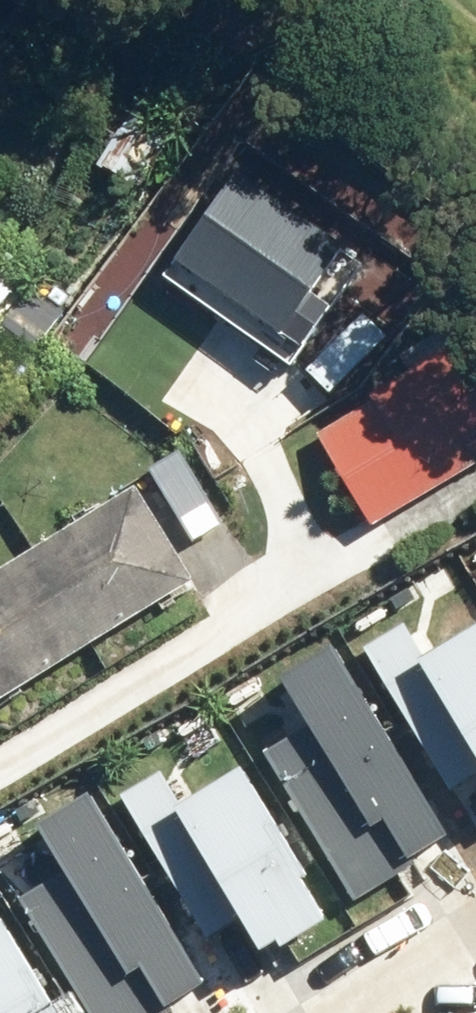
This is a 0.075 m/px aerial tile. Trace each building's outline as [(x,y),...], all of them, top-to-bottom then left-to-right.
[(246,166),(167,277),(295,369),(374,258),(246,166)] [(12,222),(0,213),(0,238),(12,222)] [(22,285),(0,268),(0,314),(22,285)] [(324,434),(380,523),(475,463),(475,306),(402,352),(417,376),(324,434)] [(186,446),(151,468),(196,540),(231,519),(186,446)] [(0,571),(0,705),(203,580),(143,483),(0,571)] [(367,637),(450,785),(475,771),(475,625),(428,651),(407,614),(367,637)] [(317,712),(272,738),(373,910),(422,882),(411,864),(428,854),(423,845),(456,826),(343,634),(290,665),(317,712)] [(164,759),(124,782),(207,930),(246,908),(266,942),(284,932),(288,939),(333,914),(247,762),(185,796),(164,759)] [(22,887),(95,1012),(162,1012),(178,1003),(173,995),(205,976),(93,784),(39,815),(66,861),(22,887)] [(3,911),(0,913),(0,1012),(61,1012),(3,911)]
